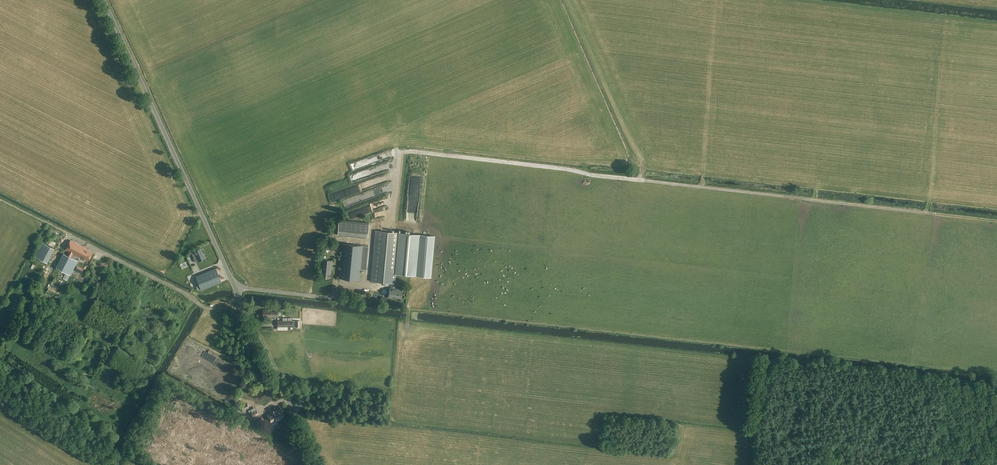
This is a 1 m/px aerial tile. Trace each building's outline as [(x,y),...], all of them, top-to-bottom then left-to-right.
[(371,163),(369,157),(351,163),(354,172),(357,171),(356,168),(371,163)] [(337,235),(367,238),(369,223),(339,220),(337,235)] [(396,274),(429,277),(433,235),(375,230),(370,281),(390,283),(389,288),(388,288),(388,297),(401,298),(402,288),(395,288),(396,274)] [(72,253),(80,258),(81,257),(88,261),(92,253),(89,251),(90,250),(70,240),(65,250),(68,251),(66,255),(63,253),(55,267),(70,275),(77,260),(70,257),(72,253)] [(54,248),(43,242),(35,257),(47,263),(54,248)] [(360,281),(361,270),(365,270),(368,246),(363,246),(342,244),(339,279),(360,281)] [(198,261),(205,258),(201,248),(194,251),(195,254),(193,255),(196,262),(198,261)] [(320,276),(330,277),(332,260),(322,259),(320,276)] [(195,276),(201,290),(221,282),(216,268),(195,276)] [(237,408),(242,411),(249,408),(247,403),(242,406),(236,402),(234,406),(237,408)] [(277,411),(276,409),(271,412),(272,413),(268,415),(268,416),(267,416),(269,419),(269,418),(273,425),(274,425),(277,424),(278,423),(277,420),(285,416),(281,409),(277,411)]
